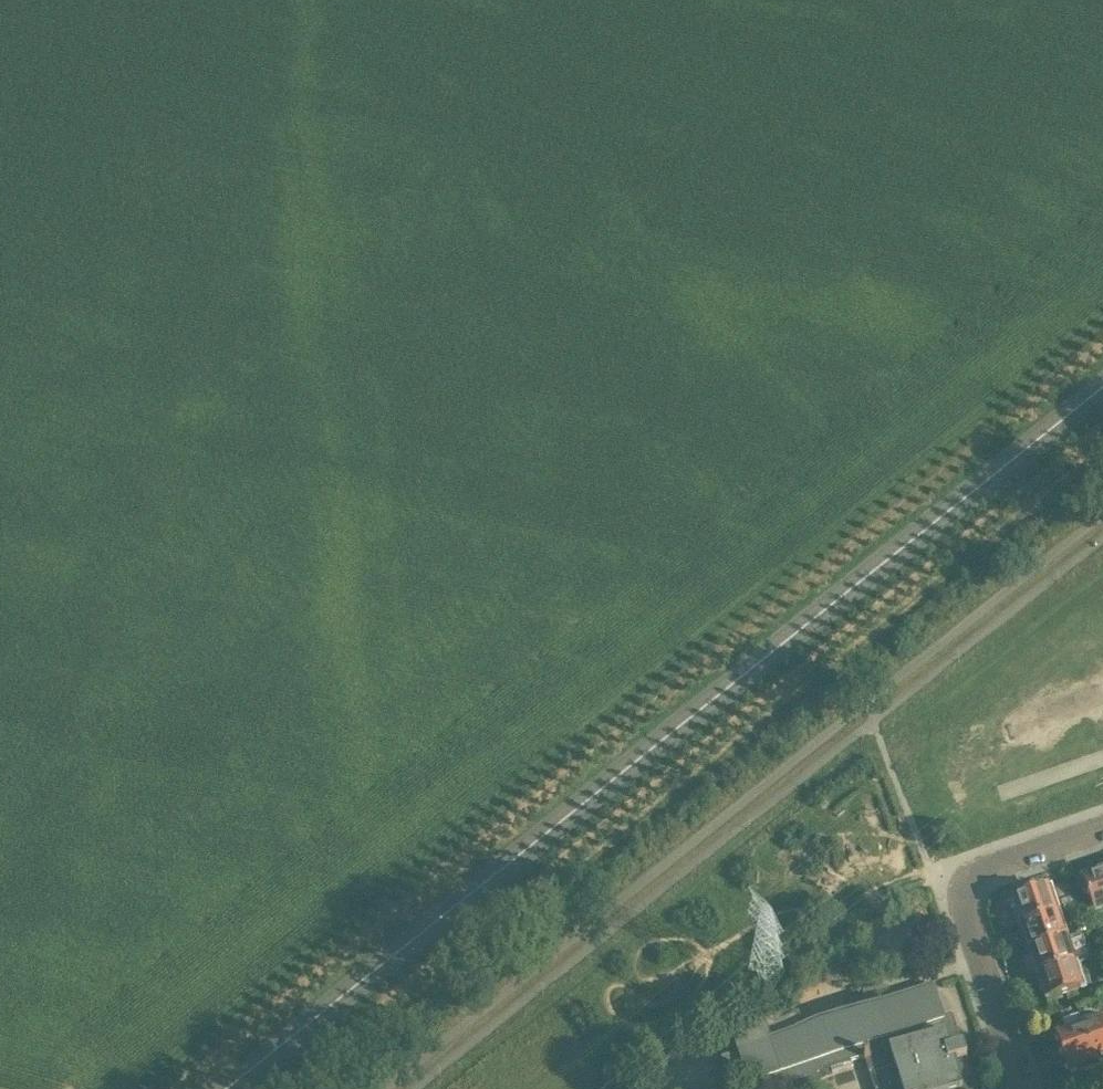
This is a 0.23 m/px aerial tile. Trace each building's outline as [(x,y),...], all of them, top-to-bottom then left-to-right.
[(1102,915),(1102,870),(1102,869),(1094,872),(1093,876),(1082,880),(1095,918),(1102,915)] [(1067,911),(1077,908),(1068,882),(1055,886),(1060,902),(1063,908),(1066,907),(1067,911)] [(1012,901),(1016,913),(1015,916),(1017,923),(1020,924),(1021,927),(1058,915),(1049,888),(1012,901)] [(1077,908),(1067,911),(1070,920),(1079,916),(1077,908)] [(1067,939),(1058,915),(1021,927),(1025,938),(1023,941),(1025,948),(1029,949),(1030,952),(1067,939)] [(1030,952),(1030,954),(1029,956),(1031,963),(1034,964),(1038,977),(1075,965),(1067,939),(1030,952)] [(792,963),(800,949),(789,943),(781,956),(792,963)] [(1075,965),(1038,977),(1039,979),(1037,981),(1040,989),(1043,990),(1047,1002),(1068,994),(1073,1008),(1095,1001),(1102,998),(1102,981),(1092,985),(1088,976),(1080,979),(1075,965)] [(828,1080),(833,1078),(832,1076),(853,1070),(850,1062),(864,1058),(874,1088),(977,1088),(952,1013),(944,1016),(934,986),(771,1039),(767,1024),(732,1035),(748,1085),(766,1079),(769,1088),(799,1088),(828,1080)] [(1095,1001),(1098,1009),(1102,1007),(1102,998),(1095,1001)] [(1092,1064),(1095,1064),(1083,1029),(1082,1029),(1075,1008),(1059,1013),(1062,1022),(1052,1025),(1057,1038),(1058,1038),(1070,1072),(1081,1069),(1082,1071),(1092,1067),(1092,1064)] [(1096,1063),(1098,1066),(1102,1064),(1102,1022),(1083,1029),(1095,1064),(1096,1063)] [(729,1080),(740,1076),(733,1053),(721,1057),(729,1080)]
